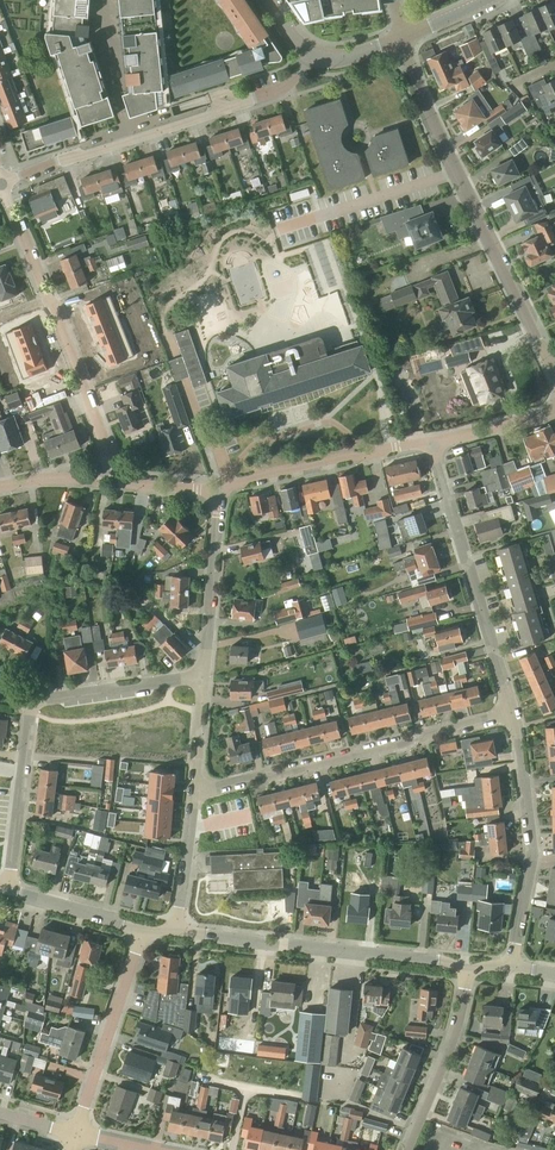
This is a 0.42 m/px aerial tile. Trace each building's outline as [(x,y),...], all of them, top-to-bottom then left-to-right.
[(114,114),(108,94),(105,94),(103,87),(106,86),(88,35),(88,20),(90,0),(50,0),(47,38),(72,116),(75,127),(82,125),(114,114)] [(130,117),(167,104),(167,97),(166,79),(158,0),(119,0),(129,91),(122,94),(130,117)] [(255,50),(175,76),(170,77),(176,95),(238,75),(262,67),(261,64),(279,61),(280,61),(281,61),(281,60),(282,60),(282,59),(282,58),(282,57),(282,56),(282,55),(257,19),(256,19),(247,5),(244,0),(221,0),(255,50)] [(301,0),(293,2),(306,21),(326,16),(345,12),(353,10),(377,5),(376,0),(301,0)] [(435,1),(428,4),(430,9),(437,6),(435,1)] [(547,28),(548,30),(554,27),(554,7),(553,1),(539,8),(548,27),(547,28)] [(547,28),(548,27),(539,8),(524,14),(525,15),(518,18),(534,53),(541,50),(534,34),(547,28)] [(527,56),(534,53),(518,18),(512,21),(511,20),(497,26),(506,46),(520,39),(527,56)] [(8,27),(5,20),(0,22),(1,25),(0,25),(0,30),(8,27)] [(492,52),(506,46),(497,26),(483,33),(488,43),(481,46),(494,74),(501,71),(492,52)] [(467,63),(483,52),(477,38),(459,46),(467,63)] [(3,54),(16,49),(14,42),(9,44),(10,47),(1,50),(0,46),(0,56),(3,54)] [(461,66),(464,64),(462,59),(451,64),(446,52),(428,60),(436,78),(454,70),(453,69),(461,66)] [(9,77),(20,73),(18,69),(10,72),(3,54),(0,56),(0,80),(9,77)] [(541,65),(547,62),(544,56),(538,59),(541,65)] [(454,70),(436,78),(441,90),(453,85),(457,92),(470,86),(461,66),(453,69),(454,70)] [(474,91),(486,82),(478,70),(468,77),(474,91)] [(9,77),(0,80),(0,101),(2,106),(18,100),(26,96),(24,92),(16,95),(9,77)] [(544,85),(547,92),(534,98),(538,108),(543,106),(547,114),(554,110),(554,108),(554,105),(554,79),(544,85)] [(29,85),(24,87),(27,95),(32,93),(29,85)] [(483,116),(477,107),(486,100),(479,89),(467,97),(470,102),(455,112),(467,130),(484,118),(488,124),(500,116),(506,111),(502,104),(483,116)] [(330,189),(365,178),(357,154),(351,153),(347,150),(343,147),(340,137),(341,132),(344,128),(348,124),(340,99),(304,111),(330,189)] [(25,118),(18,100),(2,106),(10,128),(35,119),(33,114),(25,118)] [(526,111),(520,103),(499,117),(505,125),(526,111)] [(33,111),(35,118),(41,116),(39,109),(33,111)] [(281,115),(266,120),(271,134),(279,131),(281,137),(293,133),(288,120),(283,121),(281,115)] [(27,152),(78,135),(75,127),(72,116),(21,133),(27,152)] [(264,136),(271,134),(266,120),(252,124),(254,131),(249,133),(252,144),(259,142),(260,146),(266,144),(264,136)] [(504,132),(500,125),(492,130),(475,141),(479,146),(477,148),(478,149),(477,151),(479,155),(481,155),(482,157),(501,144),(501,145),(504,142),(499,135),(504,132)] [(238,129),(224,133),(228,148),(236,145),(238,151),(250,147),(245,133),(240,135),(238,129)] [(373,175),(409,164),(398,129),(373,137),(372,142),(369,147),(366,151),(373,175)] [(228,148),(224,133),(209,138),(211,144),(206,146),(211,159),(223,155),(221,150),(228,148)] [(514,157),(528,146),(522,138),(508,149),(514,157)] [(196,143),(181,147),(186,161),(193,159),(195,164),(207,160),(203,147),(198,149),(196,143)] [(186,161),(181,147),(167,152),(169,158),(164,160),(168,173),(180,169),(178,164),(186,161)] [(154,156),(139,161),(144,175),(151,173),(152,178),(164,174),(160,161),(156,162),(154,156)] [(144,175),(139,161),(124,166),(126,172),(121,174),(126,187),(137,183),(136,178),(144,175)] [(205,174),(213,171),(210,161),(202,164),(205,174)] [(498,185),(518,175),(511,161),(491,171),(495,177),(493,177),(497,184),(498,183),(498,185)] [(111,170),(96,175),(101,189),(108,187),(111,196),(123,191),(118,175),(113,176),(111,170)] [(93,191),(101,189),(96,175),(82,179),(84,186),(79,188),(83,201),(88,199),(95,197),(93,191)] [(510,210),(543,193),(534,175),(530,177),(530,176),(510,185),(514,192),(505,197),(508,203),(506,204),(510,210)] [(61,191),(69,188),(64,176),(39,185),(43,194),(36,196),(30,198),(38,217),(39,217),(41,222),(58,216),(56,210),(57,210),(55,204),(50,190),(59,187),(61,191)] [(308,188),(289,194),(291,201),(310,195),(308,188)] [(246,192),(226,196),(229,207),(248,203),(246,192)] [(543,193),(510,210),(513,216),(514,216),(517,222),(526,217),(530,224),(549,215),(543,193)] [(192,222),(203,218),(202,214),(200,214),(199,211),(200,211),(196,199),(186,202),(189,211),(192,222)] [(336,278),(315,202),(276,213),(273,202),(239,211),(245,232),(280,222),(297,283),(323,275),(326,286),(337,283),(335,278),(336,278)] [(437,222),(434,214),(433,214),(432,213),(413,220),(409,209),(381,218),(387,233),(408,225),(417,247),(442,237),(436,222),(437,222)] [(335,212),(340,230),(345,229),(340,210),(335,212)] [(548,221),(537,223),(535,224),(531,226),(536,237),(522,244),(527,256),(526,259),(528,265),(532,265),(543,260),(546,261),(550,259),(550,256),(552,256),(548,247),(554,243),(554,236),(548,221)] [(153,240),(133,246),(135,254),(155,248),(153,240)] [(181,276),(195,271),(185,244),(171,249),(181,276)] [(75,254),(66,257),(61,259),(66,274),(81,268),(81,269),(88,266),(87,266),(96,262),(96,263),(102,261),(100,256),(94,258),(94,257),(87,260),(86,258),(78,261),(76,255),(75,254)] [(111,273),(127,268),(122,255),(107,260),(111,273)] [(87,266),(88,266),(90,272),(98,268),(96,263),(96,262),(87,266)] [(12,279),(9,272),(11,270),(9,265),(7,265),(6,264),(0,266),(0,284),(12,279)] [(81,268),(66,274),(72,288),(86,283),(81,268)] [(440,319),(431,322),(435,333),(451,327),(453,333),(454,335),(455,335),(456,335),(459,335),(460,333),(460,332),(462,332),(461,330),(475,325),(470,312),(473,311),(468,298),(459,302),(447,272),(432,277),(432,278),(436,286),(444,307),(443,308),(444,308),(440,310),(443,318),(446,316),(448,320),(446,321),(445,320),(441,321),(440,319)] [(228,275),(211,278),(218,322),(235,320),(228,275)] [(432,278),(413,285),(418,299),(430,295),(428,289),(436,286),(432,278)] [(0,284),(0,300),(18,294),(17,293),(19,291),(17,286),(14,286),(12,279),(0,284)] [(396,308),(417,299),(412,285),(390,293),(391,294),(379,299),(384,312),(396,307),(396,308)] [(253,298),(265,331),(288,323),(277,290),(253,298)] [(111,293),(85,303),(91,319),(117,309),(111,293)] [(286,303),(288,322),(294,321),(292,302),(286,303)] [(117,309),(91,319),(97,334),(123,324),(117,309)] [(31,321),(6,330),(12,346),(37,337),(31,321)] [(123,324),(97,334),(103,349),(129,339),(123,324)] [(37,337),(12,346),(17,361),(42,352),(43,352),(37,337)] [(228,366),(235,386),(218,392),(226,417),(261,406),(262,408),(272,405),(271,403),(371,371),(367,358),(362,345),(359,346),(357,341),(327,351),(322,339),(322,338),(321,338),(320,337),(319,337),(318,337),(317,337),(316,337),(316,338),(315,338),(314,338),(236,363),(236,364),(228,366)] [(129,339),(103,349),(109,365),(135,355),(129,339)] [(459,354),(445,358),(448,369),(471,363),(469,353),(476,351),(473,342),(456,346),(459,354)] [(42,352),(17,361),(23,377),(48,368),(43,352),(42,352)] [(157,364),(164,361),(161,352),(153,355),(157,364)] [(494,370),(495,367),(494,363),(492,363),(491,361),(470,369),(469,369),(461,373),(464,382),(468,381),(471,389),(470,393),(473,401),(477,403),(503,393),(503,392),(504,389),(503,386),(500,385),(494,370)] [(133,374),(145,371),(144,363),(131,366),(133,374)] [(140,387),(135,374),(118,379),(121,388),(130,385),(131,387),(132,389),(140,387)] [(185,449),(178,428),(190,424),(176,384),(162,388),(175,426),(166,430),(164,425),(156,427),(157,432),(165,456),(185,449)] [(126,434),(144,426),(137,408),(143,406),(137,391),(122,397),(126,407),(117,410),(126,434)] [(9,409),(22,404),(18,392),(5,396),(9,409)] [(29,412),(40,408),(35,396),(24,400),(29,412)] [(40,408),(29,412),(28,413),(32,422),(52,414),(48,405),(40,408)] [(52,458),(80,447),(67,414),(51,420),(56,430),(43,435),(52,458)] [(13,447),(24,444),(14,416),(3,419),(9,437),(13,447)] [(9,437),(3,419),(0,420),(0,447),(1,451),(13,447),(9,437)] [(544,457),(546,456),(547,458),(554,455),(554,434),(553,434),(550,426),(541,430),(544,437),(545,439),(542,440),(545,448),(541,450),(544,457)] [(404,436),(412,434),(410,427),(402,429),(404,436)] [(545,439),(544,437),(541,430),(535,432),(536,435),(524,440),(532,461),(544,457),(541,450),(545,448),(542,440),(545,439)] [(461,475),(473,472),(473,471),(487,467),(480,446),(467,451),(468,454),(455,457),(461,475)] [(535,483),(540,496),(546,494),(541,480),(547,478),(544,469),(543,470),(540,463),(530,467),(529,465),(517,469),(513,460),(503,464),(506,472),(511,491),(535,483)] [(415,485),(413,480),(420,479),(416,461),(386,467),(390,486),(407,482),(409,486),(393,490),(395,501),(422,495),(420,484),(415,485)] [(492,476),(506,472),(503,464),(502,464),(502,465),(490,469),(492,476)] [(511,491),(506,472),(492,476),(494,483),(479,487),(479,488),(466,491),(471,508),(489,503),(486,493),(498,490),(499,490),(510,487),(511,491)] [(355,482),(354,474),(339,477),(343,497),(352,495),(354,507),(365,505),(362,494),(369,493),(366,479),(355,482)] [(308,514),(319,512),(317,501),(330,498),(326,480),(302,486),(306,503),(308,514)] [(337,518),(346,515),(339,483),(330,485),(337,518)] [(305,526),(310,525),(305,505),(300,506),(295,487),(281,490),(285,508),(286,514),(293,512),(294,518),(302,517),(305,526)] [(268,497),(267,493),(250,497),(254,515),(267,512),(269,519),(280,517),(275,495),(268,497)] [(533,508),(552,503),(549,493),(546,494),(540,496),(531,498),(533,508)] [(366,520),(392,515),(388,498),(376,501),(377,506),(364,509),(366,520)] [(481,541),(503,535),(500,525),(515,520),(511,504),(479,513),(481,523),(475,525),(481,541)] [(117,527),(119,511),(104,509),(102,526),(117,527)] [(54,512),(56,539),(73,538),(73,531),(72,511),(54,512)] [(132,529),(133,512),(119,511),(117,527),(132,529)] [(54,512),(38,514),(40,541),(56,539),(54,512)] [(410,536),(415,535),(414,533),(426,530),(421,512),(409,516),(404,518),(404,519),(398,521),(403,538),(410,536)] [(22,515),(24,542),(40,541),(38,514),(22,515)] [(22,515),(4,516),(6,536),(7,536),(7,544),(24,542),(22,515)] [(375,523),(378,536),(389,534),(386,519),(375,523)] [(311,525),(310,525),(305,526),(299,528),(308,563),(315,561),(321,559),(311,525)] [(549,534),(540,537),(554,586),(554,555),(549,534)] [(271,548),(270,540),(261,543),(260,542),(240,547),(244,564),(264,559),(262,550),(271,548)] [(138,541),(134,555),(139,557),(143,542),(138,541)] [(524,646),(548,639),(540,614),(544,613),(522,543),(499,550),(501,556),(498,557),(517,620),(513,621),(519,640),(522,639),(524,646)] [(9,557),(7,544),(0,545),(0,547),(1,557),(9,557)] [(406,567),(435,557),(431,544),(414,549),(418,559),(415,560),(414,558),(405,560),(393,563),(396,570),(406,567)] [(167,547),(159,547),(157,563),(185,566),(186,548),(167,546),(167,547)] [(390,559),(402,554),(399,546),(387,550),(390,559)] [(417,567),(420,566),(423,576),(440,571),(435,557),(406,567),(406,568),(408,573),(418,570),(417,567)] [(31,564),(32,574),(48,573),(48,563),(31,564)] [(185,566),(157,563),(156,579),(183,582),(185,566)] [(0,576),(0,584),(0,585),(9,582),(8,578),(7,574),(7,575),(0,576)] [(32,577),(35,585),(43,583),(41,575),(32,577)] [(156,579),(154,595),(181,598),(183,582),(156,579)] [(262,598),(276,594),(275,593),(289,589),(288,586),(287,581),(260,589),(260,591),(262,598)] [(9,582),(0,585),(2,592),(11,589),(9,582)] [(449,600),(445,585),(427,590),(426,585),(410,590),(396,593),(399,604),(427,595),(430,605),(449,600)] [(180,615),(181,598),(154,595),(153,611),(160,612),(160,613),(180,615)] [(261,612),(263,600),(247,598),(247,601),(235,600),(234,608),(232,609),(231,614),(233,616),(232,617),(253,620),(254,611),(261,612)] [(277,625),(289,621),(298,619),(310,615),(305,598),(291,602),(292,606),(286,608),(274,613),(277,625)] [(300,640),(327,632),(322,613),(295,621),(300,640)] [(8,614),(0,616),(0,634),(4,632),(12,630),(8,614)] [(412,631),(439,624),(436,615),(410,622),(412,631)] [(460,632),(461,630),(461,627),(459,627),(458,626),(436,632),(434,626),(423,629),(425,638),(436,635),(440,652),(451,649),(450,645),(463,641),(462,640),(464,639),(463,635),(461,635),(460,632)] [(183,663),(195,650),(183,638),(179,643),(167,632),(159,641),(183,663)] [(404,633),(406,641),(412,640),(410,632),(404,633)] [(141,635),(124,637),(128,664),(145,662),(143,642),(142,642),(141,635)] [(124,637),(108,639),(112,666),(128,664),(124,637)] [(112,666),(108,639),(92,642),(96,669),(112,666)] [(76,644),(80,671),(96,669),(92,642),(76,644)] [(76,644),(60,646),(61,654),(59,654),(62,673),(80,671),(76,644)] [(247,647),(231,646),(230,662),(246,664),(246,657),(255,658),(256,648),(247,647)] [(283,647),(286,657),(292,655),(290,646),(283,647)] [(443,670),(455,667),(455,664),(468,660),(466,651),(439,658),(443,670)] [(526,673),(540,666),(534,652),(520,658),(526,673)] [(544,658),(546,664),(554,660),(552,654),(544,658)] [(546,664),(549,669),(554,666),(554,661),(554,660),(546,664)] [(431,663),(433,673),(441,671),(439,661),(431,663)] [(532,686),(546,680),(540,666),(526,673),(532,686)] [(422,677),(428,676),(426,667),(407,672),(410,686),(418,684),(417,678),(422,677)] [(400,690),(408,688),(404,673),(396,675),(400,690)] [(462,683),(459,674),(453,676),(456,691),(449,693),(452,709),(467,705),(463,690),(462,683)] [(254,682),(254,679),(243,679),(243,681),(232,681),(231,698),(251,699),(252,692),(263,692),(263,682),(254,682)] [(452,709),(449,693),(440,696),(436,680),(430,682),(438,712),(452,709)] [(538,700),(553,694),(546,680),(532,686),(538,700)] [(301,681),(277,687),(277,690),(279,698),(283,697),(283,698),(284,697),(304,692),(301,681)] [(426,699),(419,700),(423,716),(438,712),(430,682),(424,683),(422,684),(426,699)] [(463,690),(467,705),(482,702),(478,686),(463,690)] [(396,688),(388,690),(389,692),(396,723),(402,721),(403,724),(411,722),(410,719),(411,719),(407,703),(400,705),(396,688)] [(326,700),(334,698),(332,690),(324,692),(326,700)] [(382,726),(396,723),(389,692),(383,693),(386,709),(378,711),(382,726)] [(554,710),(554,699),(553,694),(538,700),(544,714),(554,710)] [(279,698),(269,701),(272,712),(286,708),(283,698),(283,697),(279,698)] [(356,709),(361,708),(359,699),(359,697),(353,698),(356,709)] [(361,708),(367,706),(365,697),(359,699),(361,708)] [(258,711),(270,708),(268,701),(256,704),(257,706),(249,707),(250,708),(249,709),(251,716),(255,730),(252,716),(259,715),(258,711)] [(287,711),(294,709),(292,701),(285,702),(287,711)] [(376,704),(367,706),(361,708),(363,714),(367,730),(382,726),(378,711),(376,704)] [(255,730),(251,716),(249,709),(239,711),(244,732),(255,730)] [(314,719),(320,718),(318,709),(312,711),(314,719)] [(289,717),(291,725),(297,724),(294,713),(288,714),(289,717)] [(367,730),(363,714),(348,718),(352,734),(367,730)] [(177,728),(186,727),(185,717),(176,717),(177,728)] [(285,726),(291,725),(289,717),(283,718),(285,726)] [(282,751),(278,735),(274,721),(267,723),(270,737),(263,739),(267,755),(269,754),(270,756),(280,754),(281,751),(282,751)] [(322,725),(326,740),(341,736),(337,721),(322,725)] [(311,744),(326,740),(322,725),(307,728),(311,744)] [(554,742),(554,726),(546,727),(548,742),(554,742)] [(297,747),(311,744),(307,728),(293,732),(297,747)] [(282,751),(297,747),(293,732),(278,735),(282,751)] [(241,745),(238,735),(229,737),(232,747),(229,748),(233,763),(242,761),(243,765),(252,762),(251,759),(253,758),(249,743),(241,745)] [(480,741),(479,736),(471,738),(461,740),(462,749),(472,747),(474,760),(475,768),(493,765),(491,757),(496,756),(496,754),(497,752),(496,747),(493,747),(492,739),(480,741)] [(458,750),(456,740),(439,743),(441,753),(458,750)] [(554,757),(554,742),(548,742),(548,750),(547,750),(546,752),(546,756),(548,758),(549,757),(554,757)] [(427,757),(412,761),(416,776),(431,773),(427,757)] [(107,760),(106,776),(113,776),(114,760),(107,760)] [(412,761),(398,765),(402,780),(416,776),(412,761)] [(128,763),(121,762),(120,769),(127,770),(128,763)] [(58,770),(58,764),(50,763),(49,769),(41,768),(39,784),(55,786),(57,770),(58,770)] [(516,763),(501,766),(502,772),(517,770),(516,763)] [(93,773),(102,775),(103,767),(94,765),(93,773)] [(398,765),(375,770),(379,786),(380,786),(385,784),(393,782),(402,780),(398,765)] [(375,770),(359,774),(363,790),(370,788),(374,802),(377,802),(380,813),(389,811),(387,803),(384,804),(380,786),(379,786),(375,770)] [(152,771),(151,784),(174,786),(175,773),(152,771)] [(359,774),(345,778),(349,793),(354,792),(363,790),(359,774)] [(484,792),(499,790),(498,775),(482,777),(484,792)] [(345,778),(330,782),(334,797),(343,795),(349,793),(345,778)] [(316,806),(314,799),(321,798),(317,783),(302,786),(311,822),(317,821),(313,806),(316,806)] [(414,793),(420,791),(418,783),(412,784),(414,793)] [(54,793),(55,786),(39,784),(37,798),(81,804),(81,803),(75,803),(76,796),(54,793)] [(151,784),(150,797),(173,799),(174,786),(151,784)] [(304,824),(311,822),(302,786),(287,790),(291,805),(299,803),(304,824)] [(440,790),(442,797),(455,795),(454,788),(440,790)] [(276,809),(291,805),(287,790),(273,794),(276,809)] [(468,795),(462,795),(463,801),(464,801),(466,818),(499,814),(498,806),(501,805),(499,790),(484,792),(483,792),(468,795)] [(116,794),(115,801),(122,802),(122,805),(134,806),(135,798),(123,796),(123,795),(116,794)] [(261,813),(276,809),(273,794),(258,797),(261,813)] [(443,808),(452,807),(451,796),(442,798),(443,808)] [(150,797),(149,810),(172,812),(173,799),(150,797)] [(80,811),(81,804),(37,798),(35,814),(51,816),(52,808),(73,810),(74,811),(74,810),(80,811)] [(250,805),(217,812),(222,834),(230,833),(228,824),(253,819),(250,805)] [(95,819),(105,821),(106,811),(96,809),(95,819)] [(149,810),(148,823),(171,825),(172,812),(149,810)] [(115,820),(116,813),(109,812),(108,819),(115,820)] [(284,814),(278,815),(280,824),(286,822),(284,814)] [(274,825),(280,824),(278,815),(272,817),(274,825)] [(114,827),(115,820),(108,819),(107,826),(114,827)] [(489,838),(505,837),(503,821),(487,823),(489,838)] [(148,823),(147,836),(170,838),(171,825),(148,823)] [(57,826),(55,835),(71,839),(73,830),(57,826)] [(88,851),(93,832),(86,830),(81,849),(88,851)] [(335,839),(333,830),(325,830),(326,839),(335,839)] [(110,844),(111,839),(101,836),(99,843),(100,843),(90,882),(106,886),(109,874),(118,877),(121,864),(113,861),(113,860),(104,858),(105,851),(108,852),(110,844)] [(483,839),(482,840),(483,845),(490,844),(491,854),(507,852),(505,837),(489,838),(483,839)] [(439,850),(447,850),(448,841),(439,840),(439,850)] [(475,841),(474,840),(458,842),(459,850),(460,850),(459,858),(474,860),(475,841)] [(100,843),(99,843),(92,841),(86,864),(86,863),(86,866),(76,864),(73,878),(90,882),(100,843)] [(36,850),(33,864),(46,867),(45,870),(54,873),(59,855),(61,848),(62,845),(52,843),(50,852),(49,854),(36,850)] [(153,855),(154,848),(146,846),(144,853),(145,853),(145,854),(150,855),(141,894),(157,899),(161,885),(167,887),(170,873),(161,871),(164,858),(153,855)] [(338,861),(339,849),(328,848),(327,860),(338,861)] [(145,853),(144,853),(135,851),(132,863),(139,865),(136,877),(128,875),(124,890),(141,894),(150,855),(145,854),(145,853)] [(283,887),(281,853),(210,856),(211,874),(233,873),(234,890),(283,887)] [(405,903),(406,896),(399,895),(401,877),(382,875),(380,895),(394,896),(393,902),(392,908),(391,908),(389,925),(410,927),(412,911),(410,910),(411,904),(405,903)] [(433,893),(434,876),(423,875),(421,892),(433,893)] [(320,890),(308,888),(309,882),(299,881),(297,907),(306,908),(304,922),(306,922),(306,924),(312,924),(312,923),(317,923),(320,891),(320,890)] [(320,891),(317,923),(321,923),(321,925),(326,926),(326,924),(328,924),(330,906),(333,885),(321,883),(320,890),(320,891)] [(473,887),(472,901),(478,901),(477,910),(480,910),(478,928),(501,930),(503,903),(486,901),(487,885),(477,884),(476,887),(473,887)] [(472,901),(473,887),(458,886),(457,899),(472,901)] [(294,913),(296,892),(285,891),(286,912),(294,913)] [(360,896),(352,895),(351,895),(350,907),(349,907),(348,920),(366,922),(368,909),(368,908),(365,908),(366,900),(360,900),(360,896)] [(456,916),(457,907),(450,906),(450,902),(441,901),(440,914),(438,914),(437,929),(456,931),(457,916),(456,916)] [(550,918),(546,937),(554,939),(554,919),(550,918)] [(18,926),(18,925),(6,922),(5,927),(0,926),(0,955),(1,955),(4,943),(12,946),(18,926)] [(28,936),(24,947),(28,949),(27,964),(36,967),(39,959),(40,960),(42,953),(50,955),(57,932),(54,932),(55,929),(45,926),(45,929),(43,929),(40,939),(28,936)] [(57,932),(50,955),(58,957),(56,964),(70,968),(77,941),(69,939),(70,936),(68,936),(69,933),(59,930),(58,933),(57,932)] [(95,943),(92,940),(89,939),(86,940),(85,940),(80,959),(81,960),(80,965),(78,964),(70,995),(83,998),(91,967),(90,967),(91,962),(96,964),(102,945),(95,943)] [(176,992),(179,958),(177,958),(177,955),(169,954),(169,957),(162,956),(158,990),(150,989),(141,1015),(183,1030),(186,1009),(189,984),(181,983),(180,993),(176,992)] [(213,995),(215,975),(198,973),(196,993),(195,1004),(210,1005),(211,995),(213,995)] [(247,1003),(247,995),(250,996),(251,979),(233,977),(231,994),(238,994),(237,1002),(236,1002),(234,1014),(237,1014),(236,1024),(238,1024),(237,1029),(239,1029),(239,1037),(236,1037),(226,1036),(225,1047),(254,1049),(257,1014),(243,1013),(244,1003),(247,1003)] [(301,1006),(303,986),(295,985),(295,984),(273,981),(271,997),(273,998),(272,1000),(280,1001),(280,998),(292,999),(292,1005),(301,1006)] [(374,985),(372,983),(367,983),(366,985),(364,984),(363,1001),(364,1001),(364,1005),(373,1006),(374,1002),(380,1002),(380,1006),(389,1007),(390,988),(383,988),(383,986),(374,985)] [(6,1002),(9,991),(19,994),(20,989),(10,986),(9,987),(0,985),(0,1000),(6,1002)] [(351,990),(330,988),(325,1030),(324,1030),(320,1065),(321,1065),(336,1066),(339,1036),(340,1036),(340,1032),(346,1033),(351,990)] [(436,1010),(437,991),(422,989),(421,999),(420,998),(419,1008),(417,1008),(416,1019),(426,1020),(427,1017),(432,1018),(433,1009),(436,1010)] [(59,1013),(63,998),(49,994),(45,1009),(59,1013)] [(15,1004),(6,1002),(0,1000),(0,1015),(2,1016),(2,1014),(5,1005),(15,1008),(15,1004)] [(29,1011),(46,1015),(47,1013),(44,1012),(45,1007),(33,1003),(26,1001),(26,1002),(26,1010),(29,1011)] [(85,1018),(86,1008),(64,1005),(61,1015),(85,1018)] [(509,1043),(511,1026),(501,1025),(503,1007),(485,1006),(483,1027),(493,1028),(493,1026),(501,1026),(500,1034),(489,1033),(489,1041),(509,1043)] [(186,1009),(183,1030),(195,1031),(197,1010),(186,1009)] [(544,1029),(547,1020),(534,1019),(534,1011),(519,1010),(518,1026),(517,1026),(516,1033),(524,1034),(525,1027),(535,1027),(534,1028),(544,1029)] [(46,1015),(29,1011),(27,1016),(26,1021),(42,1026),(46,1015)] [(324,1015),(300,1012),(295,1061),(319,1063),(324,1015)] [(183,1030),(166,1024),(165,1029),(154,1025),(153,1027),(139,1022),(136,1030),(141,1031),(138,1040),(165,1050),(170,1036),(180,1039),(183,1030)] [(361,1023),(355,1044),(366,1048),(372,1026),(361,1023)] [(425,1037),(426,1028),(406,1025),(405,1034),(425,1037)] [(80,1045),(85,1031),(68,1026),(67,1029),(65,1029),(58,1030),(52,1029),(50,1036),(80,1045)] [(44,1033),(41,1042),(47,1044),(61,1048),(60,1053),(76,1059),(80,1045),(50,1036),(44,1033)] [(384,1044),(386,1036),(377,1033),(375,1041),(372,1040),(368,1049),(380,1055),(384,1044)] [(38,1058),(41,1048),(27,1043),(23,1053),(38,1058)] [(523,1059),(527,1051),(509,1043),(506,1051),(523,1059)] [(268,1046),(259,1045),(258,1055),(267,1056),(268,1046)] [(470,1061),(494,1071),(501,1054),(495,1052),(477,1045),(470,1061)] [(0,1058),(0,1080),(10,1083),(17,1061),(5,1058),(8,1047),(3,1046),(0,1056),(0,1058)] [(416,1069),(422,1055),(403,1047),(397,1061),(416,1069)] [(179,1063),(181,1056),(165,1050),(163,1057),(179,1063)] [(148,1081),(155,1061),(129,1052),(122,1072),(148,1081)] [(38,1058),(23,1053),(20,1061),(18,1070),(30,1074),(33,1065),(45,1069),(47,1060),(38,1058)] [(372,1068),(375,1059),(368,1056),(364,1064),(372,1068)] [(175,1077),(180,1063),(167,1059),(163,1073),(175,1077)] [(202,1069),(210,1071),(211,1063),(203,1061),(202,1069)] [(413,1076),(416,1069),(397,1061),(394,1069),(387,1066),(384,1073),(412,1084),(415,1077),(413,1076)] [(488,1087),(494,1071),(470,1061),(464,1076),(483,1083),(482,1084),(488,1087)] [(320,1065),(313,1064),(306,1063),(301,1099),(316,1101),(321,1065),(320,1065)] [(368,1077),(372,1068),(364,1064),(360,1074),(368,1077)] [(182,1074),(189,1076),(191,1070),(184,1068),(182,1074)] [(409,1092),(412,1084),(384,1073),(381,1080),(388,1083),(385,1090),(404,1097),(406,1091),(409,1092)] [(57,1101),(58,1100),(60,1095),(64,1083),(49,1079),(50,1078),(35,1074),(33,1081),(31,1089),(38,1091),(50,1095),(51,1095),(50,1099),(57,1101)] [(536,1098),(541,1085),(519,1076),(514,1089),(536,1098)] [(368,1102),(376,1085),(364,1079),(355,1095),(368,1102)] [(489,1092),(506,1099),(510,1092),(491,1085),(489,1092)] [(129,1112),(136,1092),(117,1086),(108,1114),(125,1120),(127,1111),(129,1112)] [(207,1099),(209,1088),(201,1086),(198,1097),(207,1099)] [(159,1104),(163,1092),(150,1087),(146,1099),(159,1104)] [(460,1087),(454,1102),(482,1114),(485,1107),(475,1103),(479,1094),(460,1087)] [(398,1111),(404,1097),(385,1090),(382,1097),(375,1094),(369,1108),(379,1112),(385,1115),(388,1107),(398,1111)] [(503,1106),(506,1099),(489,1092),(486,1099),(495,1103),(492,1109),(500,1112),(503,1106)] [(185,1113),(178,1112),(181,1098),(169,1095),(163,1120),(170,1121),(168,1129),(181,1132),(185,1113)] [(205,1110),(207,1099),(198,1097),(196,1109),(200,1109),(205,1110)] [(510,1113),(514,1105),(506,1101),(502,1109),(510,1113)] [(548,1101),(545,1106),(543,1105),(538,1117),(548,1120),(548,1119),(554,1122),(554,1103),(554,1104),(548,1101)] [(479,1120),(482,1114),(454,1102),(448,1117),(466,1125),(470,1116),(479,1120)] [(285,1116),(287,1105),(279,1103),(276,1114),(285,1116)] [(308,1103),(306,1113),(315,1115),(317,1105),(308,1103)] [(323,1106),(317,1105),(315,1115),(312,1131),(308,1149),(327,1149),(329,1144),(316,1141),(319,1125),(323,1106)] [(351,1109),(352,1108),(351,1108),(343,1107),(343,1109),(341,1108),(339,1116),(344,1117),(342,1128),(350,1130),(353,1119),(349,1118),(350,1116),(348,1116),(349,1109),(351,1109)] [(185,1113),(181,1132),(182,1132),(182,1131),(195,1133),(199,1116),(200,1109),(196,1109),(194,1108),(193,1115),(185,1113)] [(349,1118),(353,1119),(361,1121),(363,1111),(355,1110),(355,1108),(352,1108),(351,1109),(349,1109),(348,1116),(350,1116),(349,1118)] [(199,1116),(195,1133),(209,1136),(208,1138),(209,1138),(213,1119),(205,1118),(207,1111),(205,1110),(200,1109),(199,1116)] [(213,1119),(209,1138),(222,1141),(224,1132),(230,1134),(234,1114),(227,1113),(227,1115),(214,1113),(213,1119)] [(282,1127),(285,1116),(276,1114),(274,1125),(282,1127)] [(259,1148),(263,1130),(257,1129),(259,1123),(252,1121),(252,1118),(246,1117),(241,1136),(248,1138),(246,1146),(259,1148)] [(386,1132),(388,1124),(364,1118),(362,1126),(386,1132)] [(529,1138),(536,1122),(528,1119),(521,1135),(529,1138)] [(488,1142),(491,1134),(473,1127),(470,1134),(488,1142)] [(350,1130),(342,1128),(340,1139),(344,1140),(342,1149),(357,1149),(359,1143),(348,1140),(350,1130)] [(273,1149),(277,1133),(263,1130),(259,1148),(260,1147),(273,1149)] [(312,1131),(305,1130),(303,1139),(291,1136),(288,1149),(301,1149),(302,1149),(307,1149),(308,1149),(312,1131)] [(367,1142),(369,1132),(362,1130),(360,1140),(367,1142)] [(291,1136),(277,1133),(273,1149),(274,1149),(288,1149),(291,1136)] [(340,1139),(337,1139),(336,1145),(329,1144),(327,1149),(342,1149),(344,1140),(340,1139)] [(33,1147),(16,1142),(14,1149),(32,1149),(33,1147)]
